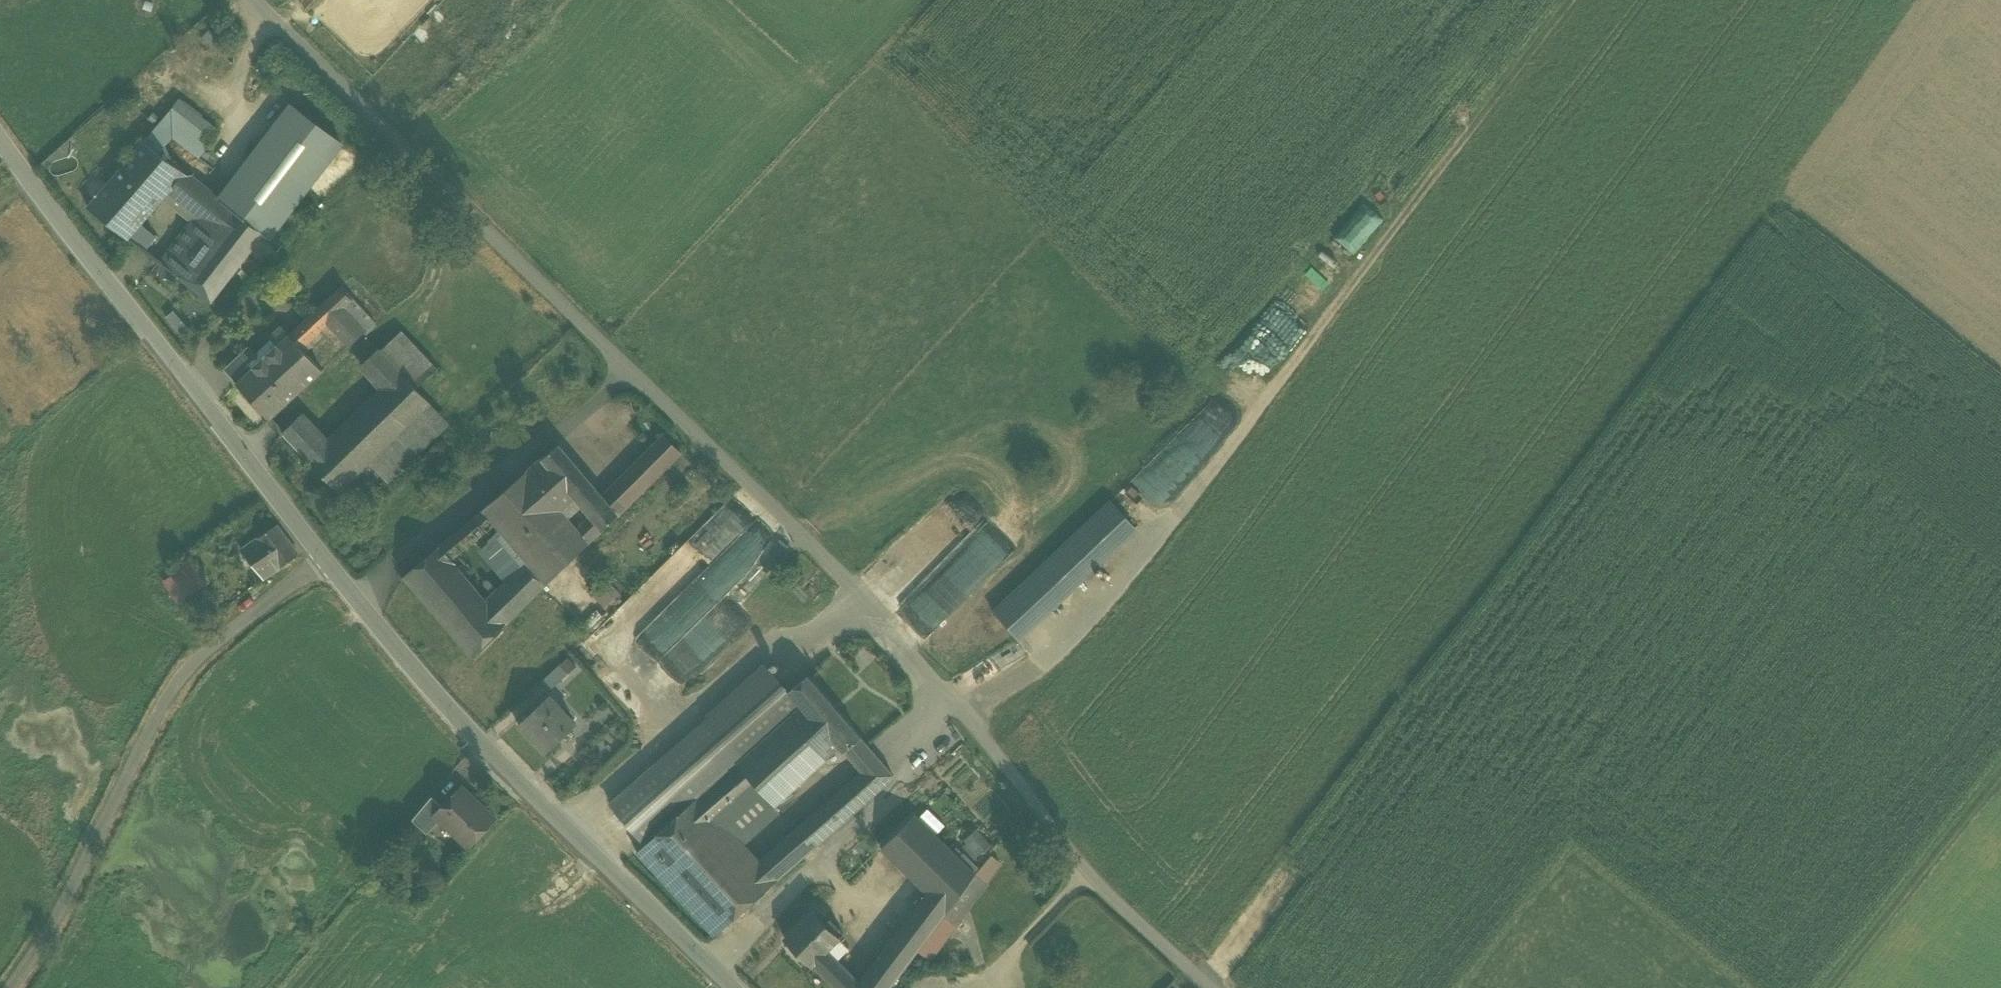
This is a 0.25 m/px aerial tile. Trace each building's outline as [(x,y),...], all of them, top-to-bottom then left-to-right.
[(183,102),(181,100),(172,111),(212,141),(219,132),(182,103),(183,102)] [(293,106),(246,167),(294,203),(341,142),(303,114),(293,106)] [(212,141),(172,111),(159,126),(172,137),(200,157),(212,141)] [(172,137),(159,126),(143,144),(164,159),(172,137)] [(143,144),(87,207),(129,239),(141,224),(169,191),(183,174),(164,159),(143,144)] [(246,167),(220,202),(202,225),(196,220),(194,220),(193,221),(160,263),(211,302),(262,235),(267,239),(294,203),(246,167)] [(206,191),(183,174),(169,191),(187,205),(191,206),(193,205),(196,204),(197,203),(206,191)] [(1347,221),(1280,304),(1302,322),(1370,239),(1347,221)] [(151,232),(141,224),(129,239),(139,247),(151,232)] [(343,287),(290,336),(305,351),(330,328),(346,346),(348,346),(349,346),(375,322),(343,287)] [(187,328),(174,311),(167,316),(181,333),(187,328)] [(290,336),(281,326),(271,336),(279,345),(266,357),(299,391),(322,369),(305,351),(290,336)] [(401,334),(382,352),(401,373),(416,389),(436,369),(401,334)] [(271,336),(248,347),(241,354),(254,368),(237,384),(236,384),(269,419),(299,391),(266,357),(279,345),(271,336)] [(382,352),(380,350),(363,367),(384,390),(401,373),(382,352)] [(241,354),(223,369),(237,384),(254,368),(241,354)] [(384,390),(327,444),(300,415),(282,432),(338,491),(339,490),(368,462),(400,432),(429,403),(416,389),(401,373),(384,390)] [(429,403),(400,432),(418,451),(447,422),(429,403)] [(1179,482),(1206,449),(1205,449),(1224,426),(1207,412),(1183,440),(1197,451),(1187,463),(1183,460),(1175,470),(1172,468),(1168,473),(1179,482)] [(418,451),(400,432),(368,462),(379,474),(386,481),(418,451)] [(664,436),(627,473),(643,489),(680,452),(664,436)] [(603,497),(558,445),(526,473),(565,519),(581,505),(590,516),(602,530),(618,515),(603,497)] [(379,474),(368,462),(339,490),(350,502),(379,474)] [(526,473),(483,509),(527,561),(547,584),(602,530),(590,516),(574,530),(565,519),(526,473)] [(627,473),(603,497),(618,515),(643,489),(627,473)] [(732,496),(620,607),(586,640),(635,639),(756,519),(732,496)] [(1109,502),(1071,538),(1096,566),(1135,530),(1109,502)] [(527,561),(483,509),(439,546),(459,569),(480,550),(506,581),(527,561)] [(756,519),(635,639),(661,659),(746,575),(774,536),(756,519)] [(276,525),(241,549),(263,579),(298,555),(276,525)] [(1071,538),(1052,555),(1077,583),(1096,566),(1071,538)] [(459,569),(439,546),(403,577),(471,657),(485,645),(506,624),(486,601),(459,569)] [(1052,555),(991,611),(1017,639),(1077,583),(1052,555)] [(506,581),(486,601),(506,624),(547,584),(527,561),(506,581)] [(198,568),(190,574),(198,587),(207,581),(198,568)] [(207,581),(198,587),(210,605),(219,599),(207,581)] [(765,665),(706,717),(708,718),(707,718),(743,758),(801,707),(787,692),(788,692),(765,665)] [(860,738),(807,676),(788,692),(787,692),(801,707),(802,706),(839,747),(844,753),(860,738)] [(549,695),(518,724),(546,754),(577,725),(549,695)] [(743,758),(736,764),(755,786),(770,802),(774,807),(839,747),(802,706),(801,707),(743,758)] [(707,718),(610,804),(645,844),(699,796),(736,764),(743,758),(707,718)] [(860,738),(844,753),(851,761),(867,746),(860,738)] [(877,758),(759,862),(776,880),(894,777),(877,758)] [(736,764),(699,796),(739,840),(774,807),(770,802),(761,810),(747,794),(755,786),(736,764)] [(770,802),(755,786),(747,794),(761,810),(770,802)] [(460,788),(441,808),(433,815),(439,820),(468,847),(493,821),(460,788)] [(645,844),(636,852),(713,935),(776,880),(759,862),(739,840),(699,796),(645,844)] [(430,798),(410,821),(425,835),(439,820),(433,815),(441,808),(430,798)] [(864,976),(881,987),(889,987),(906,965),(956,900),(975,875),(975,874),(915,816),(880,849),(926,894),(864,976)] [(964,838),(971,856),(991,848),(984,830),(964,838)] [(975,875),(956,900),(968,910),(987,885),(975,875)] [(919,975),(968,910),(956,900),(906,965),(919,975)] [(812,912),(804,920),(804,921),(785,940),(811,966),(812,965),(826,952),(838,939),(837,938),(842,933),(829,920),(824,925),(812,912)] [(826,952),(812,965),(835,987),(881,987),(864,976),(858,984),(826,952)]
